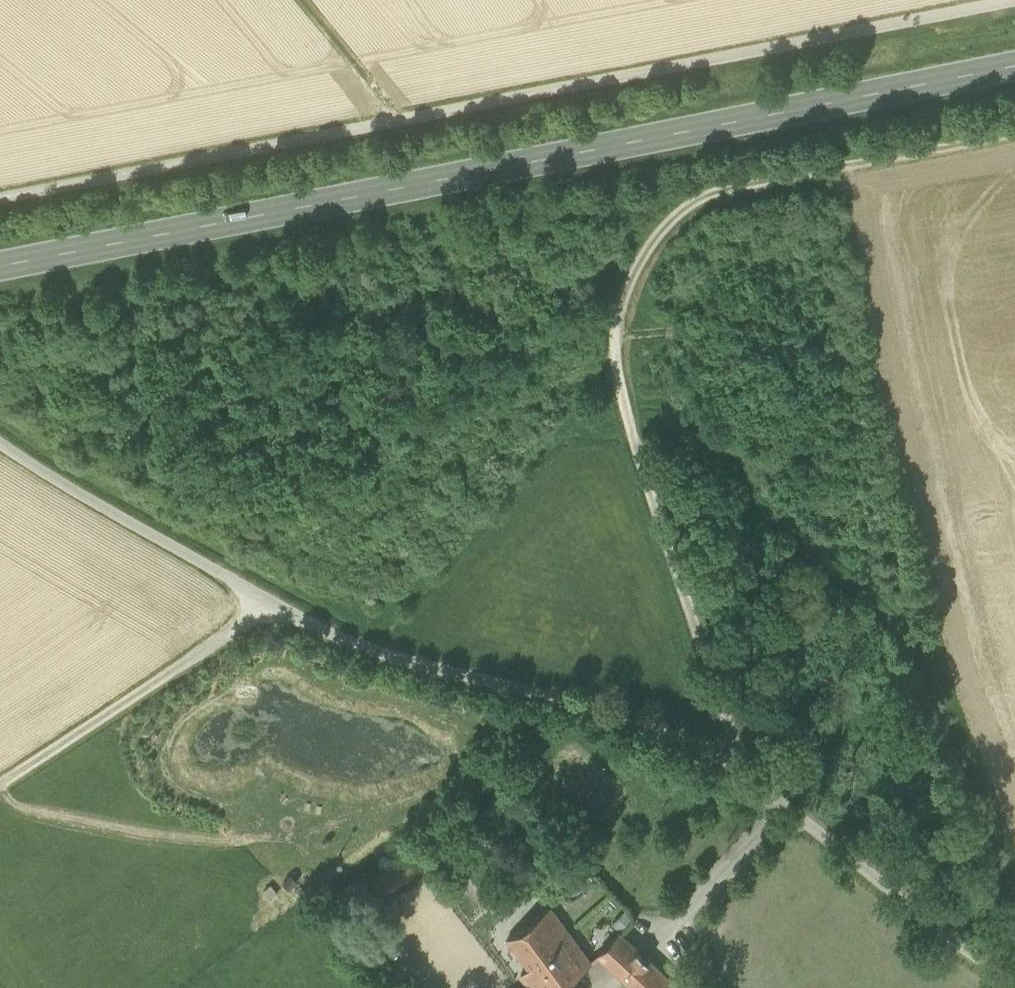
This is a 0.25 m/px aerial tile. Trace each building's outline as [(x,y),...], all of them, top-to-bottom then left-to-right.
[(531,987),(556,987),(589,965),(560,921),(556,923),(547,910),(508,937),(530,967),(520,974),(531,987)] [(601,956),(616,970),(635,951),(638,950),(636,949),(621,935),(621,934),(620,933),(619,934),(619,935),(601,954),(600,954),(599,955),(601,956)] [(616,970),(629,982),(648,960),(638,950),(635,951),(616,970)] [(648,960),(629,982),(636,987),(678,987),(649,961),(650,961),(648,960)]
